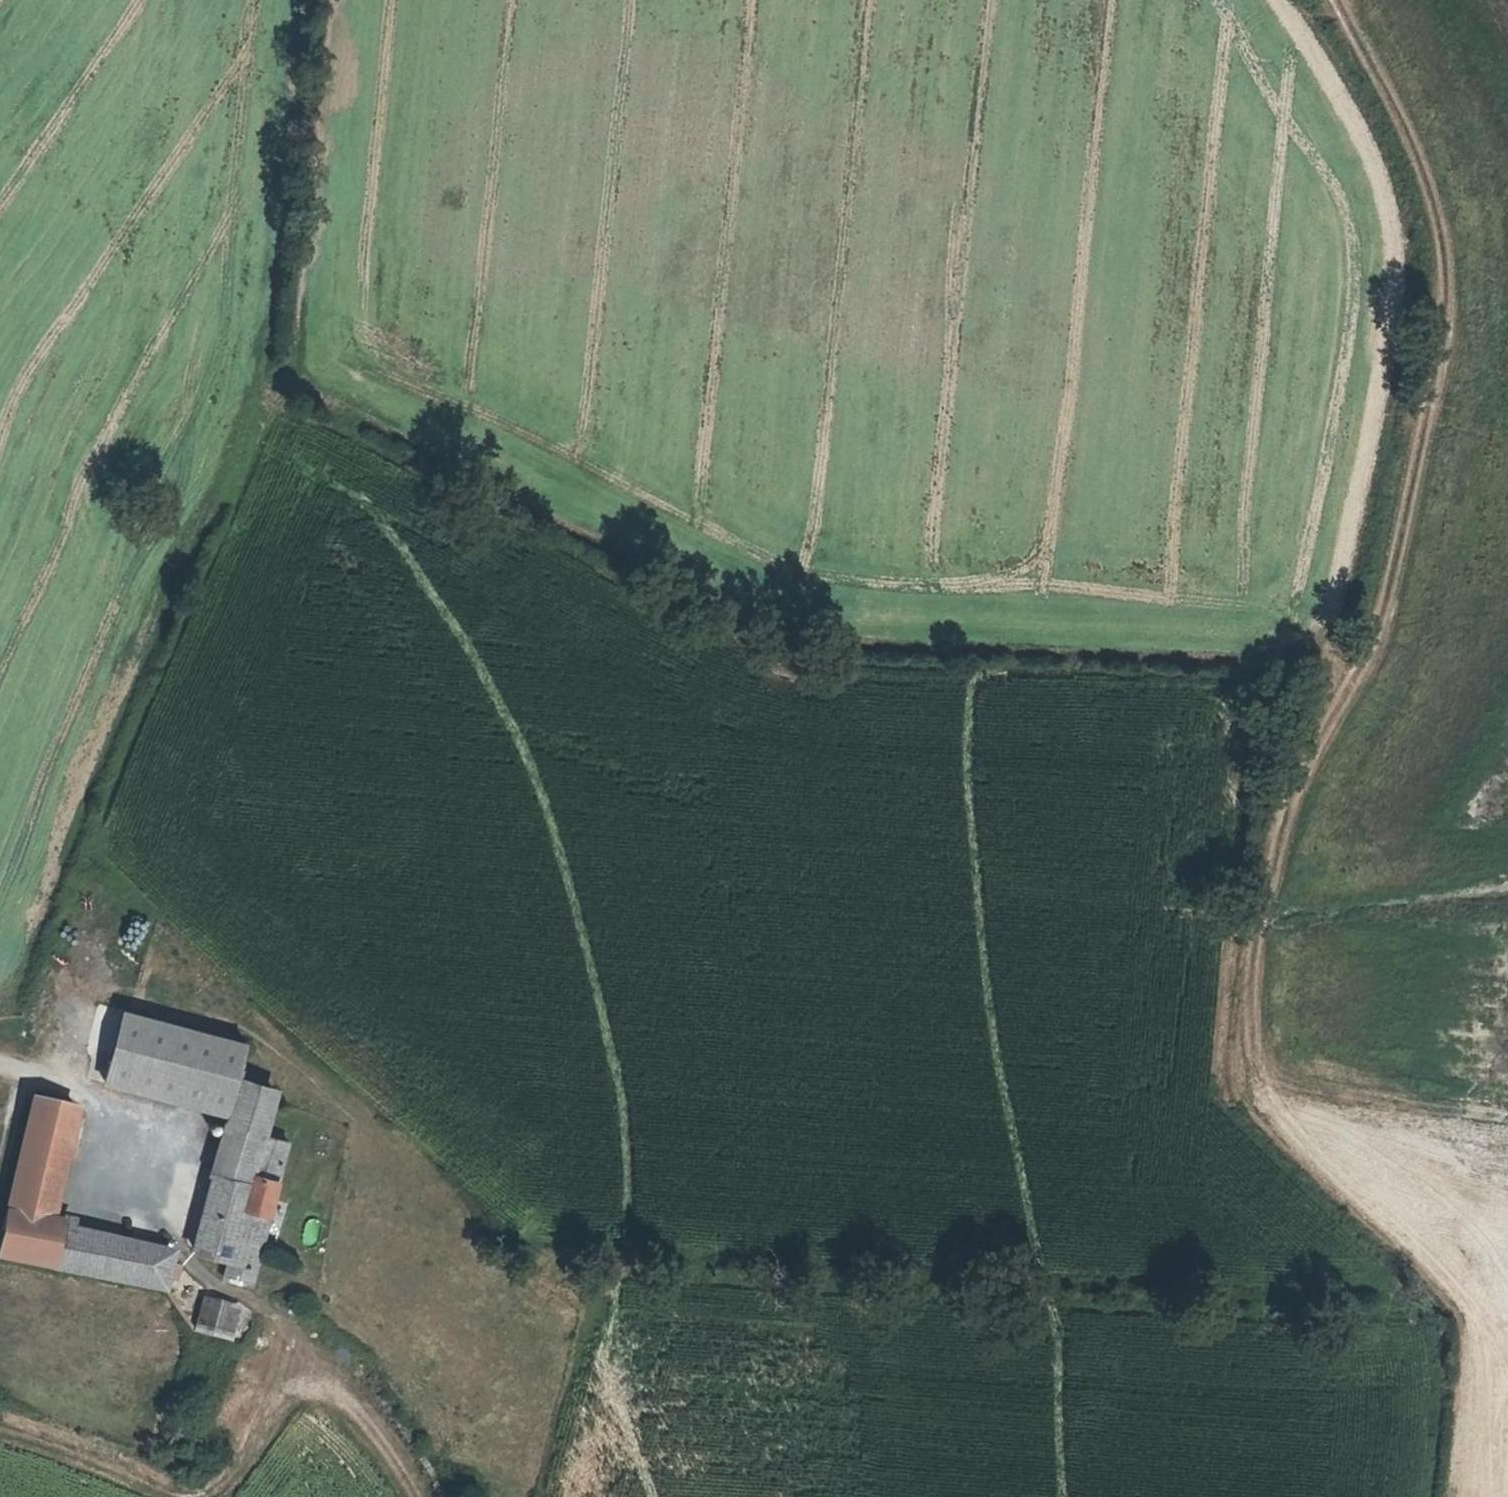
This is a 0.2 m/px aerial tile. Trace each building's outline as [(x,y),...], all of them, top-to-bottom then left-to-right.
[(117,1054),(107,1100),(105,1107),(180,1125),(227,1136),(239,1082),(117,1054)] [(255,1180),(270,1138),(237,1126),(206,1183),(177,1286),(219,1298),(212,1320),(244,1328),(282,1188),(255,1180)] [(21,1139),(0,1228),(0,1306),(150,1347),(154,1336),(168,1339),(173,1322),(159,1317),(161,1307),(39,1272),(68,1153),(21,1139)]
